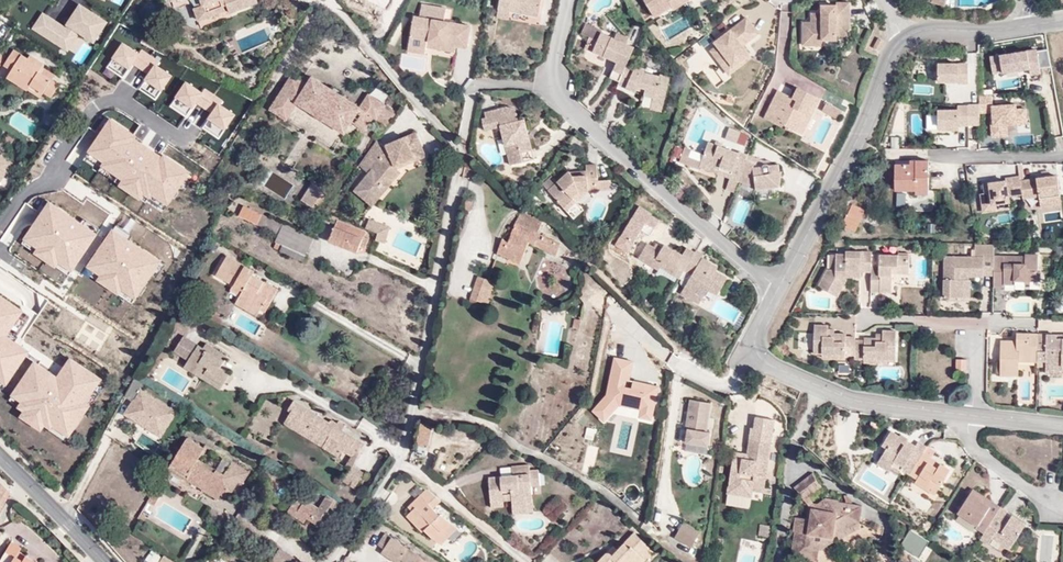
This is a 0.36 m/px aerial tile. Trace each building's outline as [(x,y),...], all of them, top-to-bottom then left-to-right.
[(206,6),(211,19),(227,13),(225,8),(228,7),(232,15),(249,8),(247,4),(256,0),(203,0),(206,6)] [(249,8),(261,4),(259,0),(256,0),(247,4),(249,8)] [(424,43),(425,37),(453,42),(464,44),(468,22),(442,17),(444,4),(422,0),(419,0),(417,13),(411,12),(405,47),(423,50),(424,43)] [(536,9),(538,0),(527,0),(526,7),(536,9)] [(655,13),(671,3),(674,6),(684,0),(647,0),(655,13)] [(927,3),(943,8),(946,0),(927,0),(927,3)] [(821,39),(821,34),(835,34),(836,29),(848,29),(849,3),(835,2),(835,5),(828,5),(828,11),(820,11),(820,13),(810,13),(810,21),(801,21),(801,43),(811,44),(811,39),(821,39)] [(507,6),(495,4),(494,11),(505,14),(507,6)] [(92,44),(108,22),(78,5),(64,26),(42,13),(32,28),(67,52),(78,34),(92,44)] [(197,9),(202,22),(211,19),(206,6),(197,9)] [(710,48),(721,63),(727,57),(731,63),(747,51),(741,42),(757,31),(746,15),(713,39),(716,43),(710,48)] [(610,64),(619,68),(626,53),(630,42),(622,38),(625,32),(614,28),(611,33),(597,27),(594,35),(589,46),(613,57),(610,64)] [(586,31),(581,42),(589,46),(594,35),(586,31)] [(452,48),(453,42),(425,37),(424,43),(452,48)] [(871,46),(879,52),(884,43),(877,37),(871,46)] [(157,100),(173,75),(159,66),(162,61),(143,49),(139,55),(122,43),(107,66),(124,78),(134,64),(149,74),(139,89),(157,100)] [(26,89),(40,98),(43,92),(51,97),(58,85),(51,80),(54,75),(41,67),(43,63),(29,54),(27,58),(13,49),(3,65),(10,70),(5,78),(25,90),(26,89)] [(991,73),(1027,66),(1029,74),(1039,72),(1038,68),(1050,66),(1046,50),(1033,52),(1034,50),(988,58),(991,73)] [(728,72),(750,55),(747,51),(731,63),(727,57),(721,63),(728,72)] [(650,92),(661,94),(666,72),(657,68),(656,72),(641,67),(642,63),(631,59),(626,53),(619,68),(616,75),(615,80),(633,87),(635,82),(643,84),(642,90),(650,92)] [(619,68),(610,64),(607,71),(616,75),(619,68)] [(967,71),(937,72),(937,89),(957,89),(957,91),(967,91),(967,71)] [(385,120),(392,109),(364,92),(356,105),(310,77),(306,85),(290,75),(269,110),(285,119),(295,102),(342,130),(348,119),(357,106),(370,113),(373,115),(375,113),(385,120)] [(219,140),(235,115),(221,106),(224,101),(205,88),(201,94),(184,83),(169,106),(187,117),(196,103),(211,113),(201,128),(219,140)] [(786,101),(772,93),(760,115),(778,125),(780,122),(793,128),(802,109),(806,111),(813,94),(795,84),(790,95),(786,101)] [(790,95),(775,87),(772,93),(786,101),(790,95)] [(647,101),(658,104),(661,94),(650,92),(647,101)] [(1015,104),(992,106),(990,93),(976,94),(978,111),(966,112),(968,133),(979,132),(978,121),(990,120),(991,136),(1006,135),(1005,123),(1024,122),(1023,109),(1015,110),(1015,104)] [(802,109),(793,128),(800,132),(818,96),(813,94),(806,111),(802,109)] [(503,104),(502,100),(480,105),(482,111),(477,113),(480,125),(497,120),(506,158),(530,153),(520,113),(514,114),(512,103),(503,104)] [(840,110),(825,101),(820,109),(836,118),(840,110)] [(357,106),(348,119),(361,127),(370,113),(357,106)] [(968,133),(966,112),(957,113),(957,118),(937,118),(938,137),(958,137),(958,133),(968,133)] [(936,128),(934,115),(925,116),(928,130),(936,128)] [(135,136),(110,119),(88,152),(103,162),(100,166),(120,180),(117,185),(139,200),(143,195),(149,199),(152,194),(166,204),(187,173),(163,156),(160,159),(132,140),(135,136)] [(745,147),(749,134),(728,127),(723,140),(745,147)] [(384,147),(373,137),(355,164),(364,171),(351,188),(369,203),(397,170),(394,167),(422,154),(412,130),(383,143),(384,146),(384,147)] [(685,151),(687,145),(681,142),(675,157),(694,163),(694,161),(751,181),(752,185),(775,181),(778,168),(775,168),(774,160),(763,161),(762,159),(760,157),(758,158),(757,159),(756,161),(749,162),(752,153),(704,136),(697,155),(685,151)] [(12,163),(0,154),(0,180),(12,163)] [(575,185),(583,185),(594,184),(594,174),(593,159),(582,159),(582,165),(583,169),(569,171),(565,165),(552,178),(543,186),(563,206),(573,196),(569,192),(575,185)] [(892,187),(913,188),(912,184),(924,184),(923,160),(891,159),(892,187)] [(988,177),(982,178),(983,187),(989,187),(991,199),(1007,196),(1009,196),(1008,190),(1021,188),(1019,175),(1018,170),(1006,172),(1006,174),(988,177)] [(1059,199),(1055,170),(1019,175),(1021,188),(1022,192),(1039,189),(1040,202),(1059,199)] [(538,180),(543,186),(552,178),(547,173),(538,180)] [(606,173),(594,174),(594,184),(607,184),(606,173)] [(310,207),(321,190),(310,182),(299,200),(310,207)] [(569,192),(573,196),(583,185),(575,185),(569,192)] [(989,187),(983,187),(979,188),(982,206),(1008,202),(1007,196),(991,199),(989,187)] [(573,196),(563,206),(565,209),(575,199),(573,196)] [(466,209),(468,199),(461,197),(459,207),(466,209)] [(225,212),(236,217),(240,206),(230,201),(225,212)] [(71,272),(96,236),(49,204),(24,241),(38,251),(36,254),(54,266),(57,262),(71,272)] [(852,230),(862,211),(851,204),(840,223),(852,230)] [(275,237),(281,223),(240,206),(236,217),(235,220),(275,237)] [(534,230),(538,220),(518,210),(505,238),(501,237),(495,251),(518,262),(526,242),(554,254),(558,243),(534,230)] [(360,226),(362,226),(373,231),(371,238),(379,241),(385,225),(364,217),(360,226)] [(360,233),(362,226),(360,226),(356,224),(354,231),(331,221),(325,236),(353,249),(356,242),(361,244),(364,236),(360,233)] [(301,260),(311,236),(281,223),(275,237),(273,243),(280,248),(279,251),(301,260)] [(135,300),(161,262),(112,228),(85,267),(99,276),(95,282),(118,298),(123,291),(135,300)] [(658,240),(655,245),(650,242),(643,238),(635,252),(655,264),(656,261),(674,272),(675,273),(680,265),(687,269),(678,284),(677,287),(695,298),(704,284),(712,289),(723,272),(712,265),(715,261),(699,251),(700,249),(693,245),(691,247),(682,242),(677,249),(660,238),(658,240)] [(459,252),(471,250),(470,241),(458,242),(459,252)] [(971,242),(972,255),(992,255),(992,242),(971,242)] [(846,250),(846,254),(837,254),(837,267),(831,267),(826,268),(817,285),(838,297),(848,277),(851,270),(862,270),(872,271),(872,294),(894,294),(894,273),(894,266),(910,266),(910,254),(872,254),(872,251),(846,250)] [(999,262),(999,255),(992,255),(972,255),(942,255),(941,295),(961,295),(962,272),(992,271),(992,278),(992,287),(1001,287),(1002,283),(1023,283),(1024,277),(1040,276),(1040,269),(1034,269),(1034,251),(1021,251),(1021,255),(1022,262),(999,262)] [(240,287),(237,293),(236,295),(257,307),(262,309),(275,287),(246,270),(247,266),(224,253),(213,271),(231,281),(240,287)] [(653,268),(671,277),(674,272),(656,261),(655,264),(653,268)] [(677,275),(674,281),(678,284),(687,269),(680,265),(675,273),(677,275)] [(962,272),(961,295),(969,295),(969,278),(992,278),(992,271),(962,272)] [(472,286),(473,277),(454,274),(452,284),(472,286)] [(484,304),(492,284),(476,276),(468,297),(484,304)] [(231,281),(228,287),(237,293),(240,287),(231,281)] [(257,307),(236,295),(233,301),(254,313),(257,307)] [(5,386),(28,352),(5,337),(23,312),(0,296),(0,382),(5,386)] [(567,326),(573,328),(577,315),(570,314),(567,326)] [(864,355),(864,358),(877,358),(877,354),(889,355),(889,357),(896,357),(897,330),(884,329),(884,336),(866,336),(866,338),(857,337),(857,334),(848,334),(848,332),(829,330),(829,324),(815,323),(815,351),(825,351),(825,349),(837,350),(837,355),(846,356),(846,350),(856,350),(856,354),(864,355)] [(809,349),(810,334),(800,332),(798,348),(809,349)] [(1045,363),(1045,368),(1061,369),(1061,364),(1062,364),(1062,343),(1053,343),(1054,335),(1034,334),(1033,332),(1014,332),(1013,340),(999,339),(998,375),(1017,376),(1018,363),(1045,363)] [(171,349),(185,358),(194,343),(181,334),(171,349)] [(1054,335),(1053,343),(1062,343),(1062,335),(1054,335)] [(203,340),(199,346),(194,343),(185,358),(181,364),(218,387),(227,372),(218,366),(225,354),(203,340)] [(967,371),(968,356),(953,355),(952,370),(967,371)] [(56,377),(33,361),(9,396),(19,403),(15,409),(21,412),(17,417),(41,434),(45,428),(49,431),(52,427),(68,439),(92,404),(89,401),(104,380),(70,357),(56,377)] [(176,411),(142,388),(125,414),(159,437),(176,411)] [(322,444),(336,453),(339,447),(349,432),(336,424),(335,421),(333,419),(329,418),(326,418),(292,397),(286,406),(289,409),(282,418),(295,427),(298,423),(323,440),(322,444)] [(702,433),(705,403),(686,400),(681,429),(684,430),(682,444),(704,447),(705,433),(702,433)] [(298,423),(295,427),(322,444),(323,440),(298,423)] [(414,453),(425,456),(433,428),(423,425),(414,453)] [(760,493),(768,433),(750,430),(749,441),(746,441),(744,459),(739,459),(739,462),(729,461),(725,488),(760,493)] [(930,457),(922,453),(924,448),(916,443),(913,447),(909,453),(902,447),(906,442),(907,440),(899,434),(896,436),(889,431),(880,445),(885,449),(875,464),(886,472),(889,469),(897,474),(900,471),(915,481),(913,483),(923,490),(926,484),(935,490),(948,471),(939,465),(936,470),(926,463),(930,457)] [(364,442),(349,432),(339,447),(349,454),(355,457),(364,442)] [(250,467),(219,448),(210,463),(197,455),(204,443),(189,433),(170,462),(217,492),(221,487),(227,492),(237,476),(243,479),(250,467)] [(210,463),(219,448),(206,440),(204,443),(197,455),(210,463)] [(909,453),(913,447),(906,442),(902,447),(909,453)] [(922,453),(930,457),(932,453),(924,448),(922,453)] [(349,454),(342,465),(348,469),(351,463),(355,457),(349,454)] [(936,470),(939,465),(930,457),(926,463),(936,470)] [(290,481),(295,472),(281,463),(276,471),(290,481)] [(351,463),(348,469),(343,478),(355,486),(364,471),(351,463)] [(525,464),(508,465),(508,475),(526,473),(526,470),(525,464)] [(526,473),(508,475),(485,477),(486,501),(500,500),(509,500),(509,503),(528,502),(527,486),(536,485),(535,469),(526,470),(526,473)] [(805,506),(803,520),(807,520),(810,509),(821,511),(828,505),(823,497),(817,502),(810,502),(807,496),(818,486),(810,473),(794,486),(805,506)] [(13,491),(0,480),(0,515),(13,491)] [(926,484),(923,490),(932,496),(935,490),(926,484)] [(151,503),(158,492),(152,488),(145,500),(151,503)] [(429,506),(436,499),(423,488),(405,505),(407,509),(403,514),(418,530),(420,528),(430,538),(436,543),(453,527),(438,512),(436,514),(429,506)] [(991,504),(970,490),(969,493),(976,497),(975,500),(988,509),(991,504)] [(335,508),(340,501),(325,491),(315,505),(297,494),(293,501),(291,500),(284,509),(302,521),(305,516),(318,524),(326,512),(329,513),(333,506),(335,508)] [(1002,519),(1006,514),(991,504),(988,509),(975,500),(976,497),(969,493),(956,513),(976,527),(975,529),(982,533),(977,539),(986,545),(991,539),(1007,550),(1024,525),(1010,516),(1006,522),(1002,519)] [(790,533),(792,534),(789,550),(797,551),(796,558),(806,560),(807,553),(816,555),(817,549),(818,537),(830,537),(831,533),(858,521),(860,507),(836,502),(836,499),(823,497),(828,505),(821,511),(810,509),(807,520),(803,520),(793,518),(790,533)] [(509,512),(529,511),(528,502),(509,503),(509,512)] [(818,537),(817,549),(856,529),(858,521),(831,533),(830,537),(818,537)] [(696,535),(680,525),(671,539),(689,549),(696,535)] [(757,535),(768,537),(770,527),(758,525),(757,535)] [(373,543),(379,547),(389,535),(382,530),(373,543)] [(918,558),(928,542),(909,530),(899,547),(918,558)] [(419,557),(389,535),(379,547),(378,550),(392,561),(393,561),(397,557),(403,561),(424,561),(418,558),(419,557)] [(652,556),(631,536),(610,558),(607,555),(601,561),(647,561),(652,556)] [(16,556),(20,549),(22,545),(12,539),(0,561),(28,561),(16,556)] [(279,546),(271,559),(276,561),(304,561),(279,546)] [(31,556),(20,549),(16,556),(28,561),(31,556)] [(797,551),(789,550),(788,557),(796,558),(797,551)] [(807,553),(806,560),(815,561),(816,555),(807,553)]
